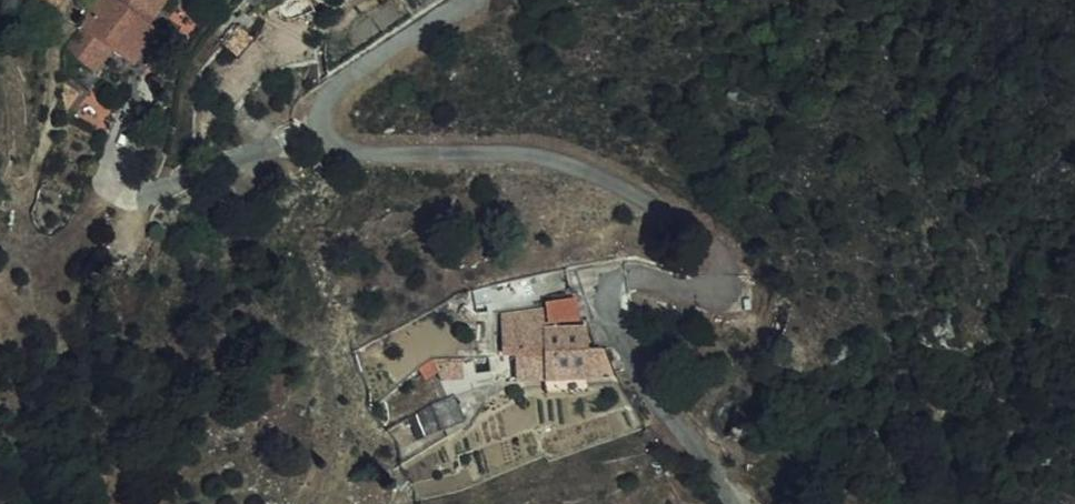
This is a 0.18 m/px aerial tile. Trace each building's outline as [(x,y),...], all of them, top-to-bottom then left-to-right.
[(120,27),(132,11),(111,0),(70,0),(59,14),(74,24),(80,15),(111,39),(120,27)] [(135,7),(140,0),(111,0),(132,11),(135,7)] [(150,22),(153,16),(135,7),(132,11),(150,22)] [(138,39),(150,22),(132,11),(120,27),(138,39)] [(461,289),(474,300),(480,293),(467,283),(461,289)] [(578,283),(575,283),(554,283),(554,301),(578,301),(578,283)] [(509,295),(507,334),(521,334),(522,307),(549,310),(549,289),(509,295)] [(522,307),(521,334),(550,334),(549,310),(522,307)] [(549,310),(550,334),(552,334),(589,336),(589,330),(590,312),(578,311),(549,310)] [(589,336),(589,360),(600,361),(601,330),(589,330),(589,336)] [(552,334),(552,359),(589,360),(589,336),(552,334)] [(425,386),(454,375),(453,372),(436,378),(416,389),(417,391),(410,393),(418,416),(433,412),(425,386)] [(454,375),(425,386),(433,412),(465,400),(454,375)]
